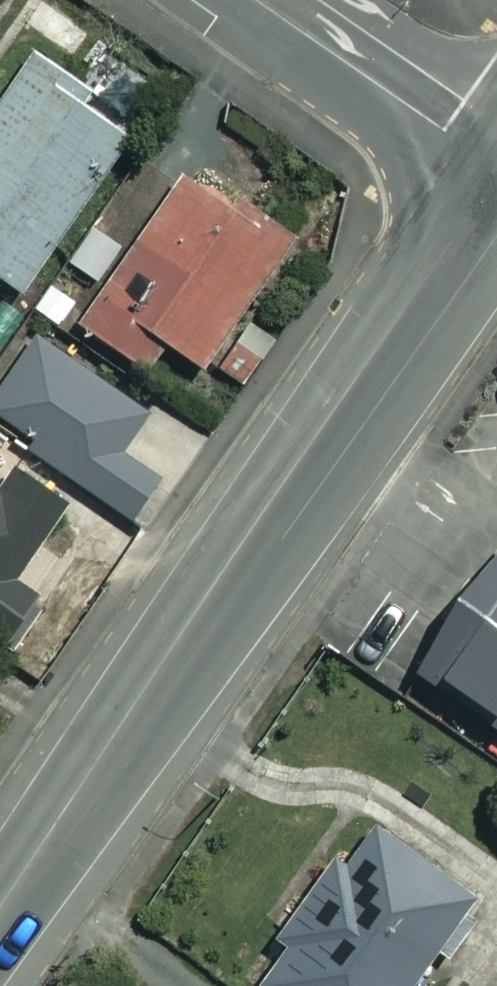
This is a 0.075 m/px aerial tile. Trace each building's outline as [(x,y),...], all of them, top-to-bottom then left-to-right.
[(24,59),(0,93),(0,276),(17,288),(127,130),(24,59)] [(283,231),(176,170),(117,275),(106,269),(75,325),(148,366),(162,341),(206,366),(283,231)] [(34,333),(0,381),(0,424),(137,521),(166,479),(120,446),(145,411),(34,333)] [(34,601),(4,576),(63,502),(16,465),(0,485),(0,644),(34,601)] [(420,540),(316,670),(496,814),(496,602),(420,540)] [(267,985),(415,985),(478,902),(347,804),(276,899),(284,944),(257,979),(267,985)]
